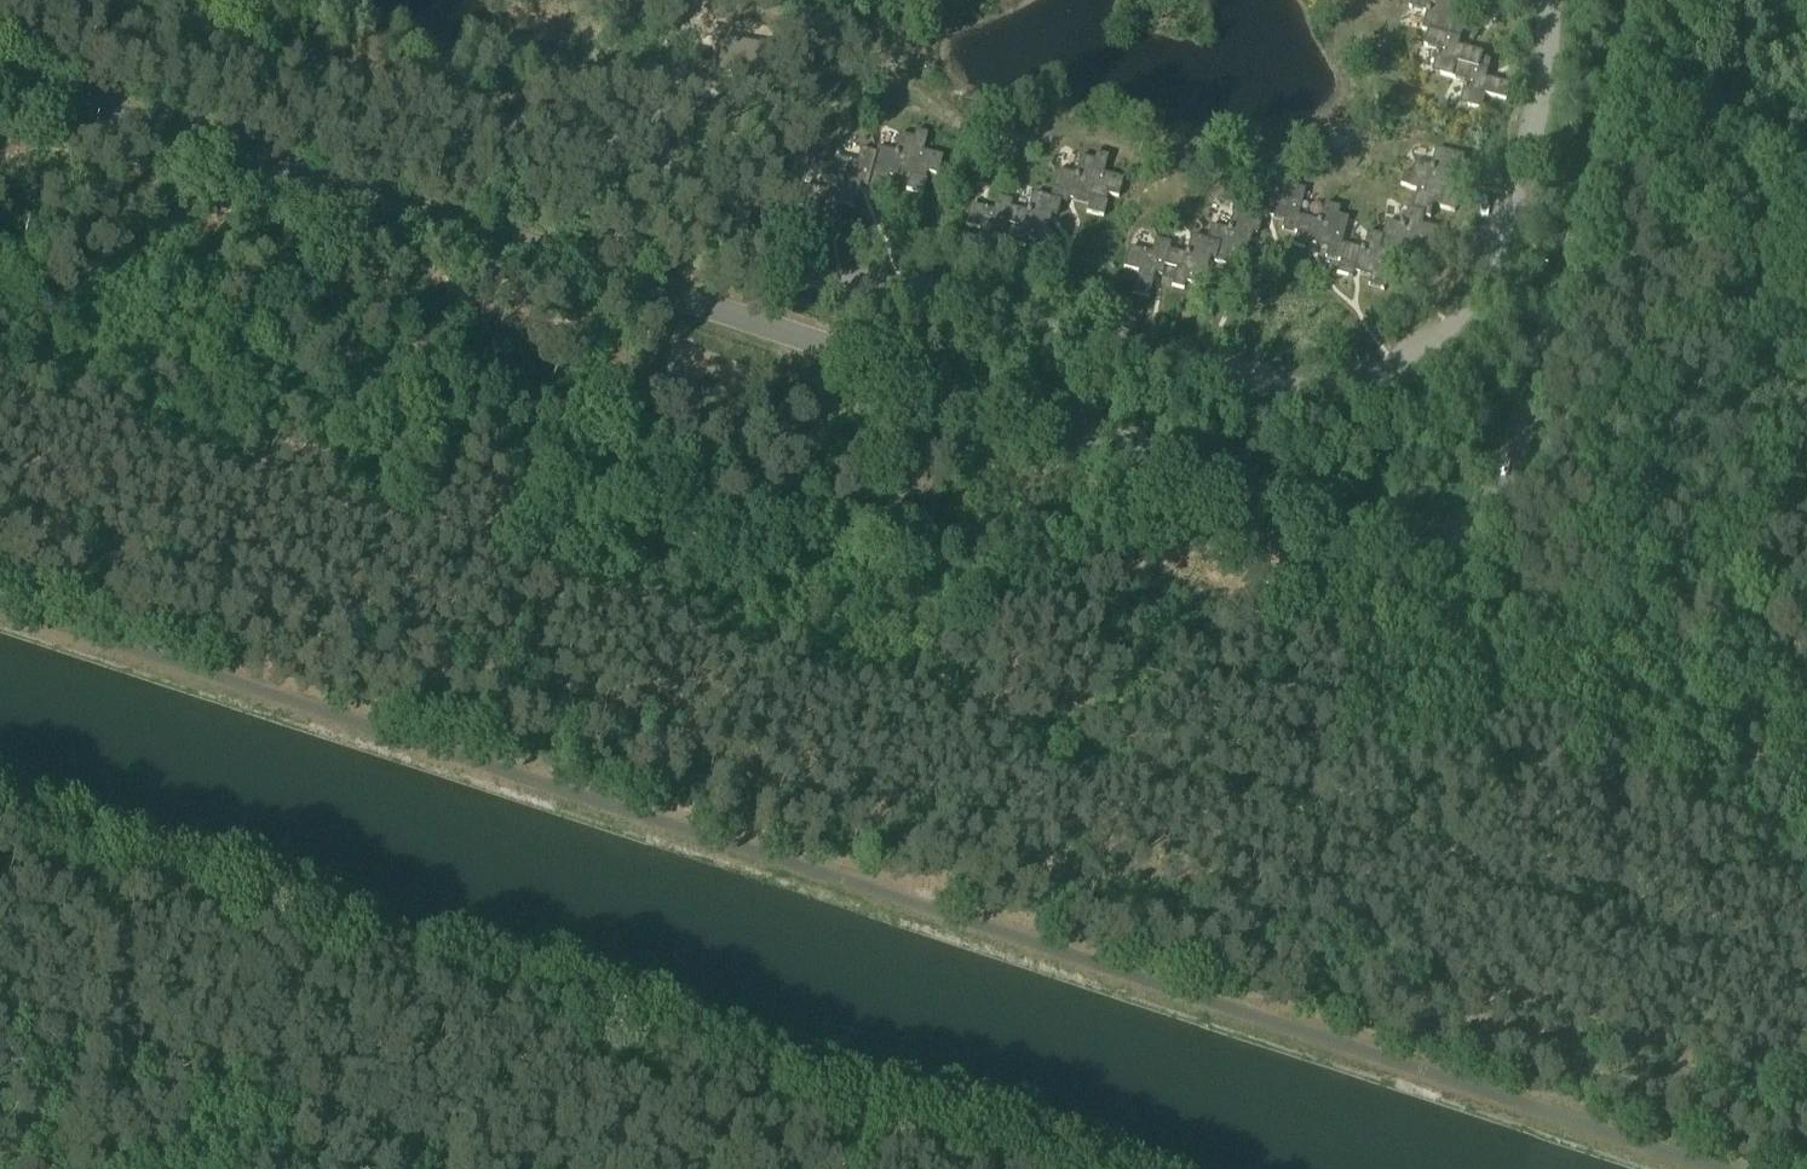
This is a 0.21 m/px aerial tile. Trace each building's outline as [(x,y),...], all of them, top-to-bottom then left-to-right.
[(1409,8),(1426,12),(1422,30),(1428,31),(1424,48),(1437,51),(1431,76),(1464,84),(1458,108),(1479,113),(1483,94),(1506,99),(1509,86),(1486,80),(1490,63),(1481,61),(1483,53),(1459,47),(1463,29),(1454,27),(1455,20),(1450,19),(1455,0),(1411,0),(1409,8)] [(718,40),(713,75),(765,83),(770,49),(718,40)] [(803,186),(797,207),(811,211),(807,234),(822,236),(826,213),(847,217),(848,208),(853,209),(858,185),(878,189),(880,181),(885,183),(887,177),(908,182),(909,177),(926,181),(927,175),(938,177),(942,159),(922,154),(926,138),(914,134),(912,140),(898,136),(894,153),(877,151),(876,154),(858,151),(856,164),(832,160),(823,191),(803,186)] [(1128,249),(1124,269),(1137,272),(1132,294),(1152,298),(1157,278),(1162,279),(1164,268),(1175,271),(1171,288),(1184,291),(1186,283),(1193,285),(1192,290),(1209,294),(1213,279),(1204,277),(1208,264),(1214,265),(1215,261),(1252,269),(1255,254),(1247,252),(1250,236),(1256,237),(1259,223),(1264,224),(1265,219),(1282,223),(1281,230),(1296,233),(1293,247),(1307,250),(1308,248),(1326,251),(1324,259),(1339,262),(1335,278),(1352,281),(1353,274),(1371,278),(1368,289),(1383,292),(1387,275),(1383,274),(1385,265),(1393,267),(1396,254),(1395,254),(1396,249),(1412,253),(1410,263),(1427,266),(1430,251),(1427,251),(1429,240),(1437,242),(1440,228),(1422,225),(1424,217),(1430,218),(1433,207),(1439,208),(1443,190),(1450,192),(1455,172),(1461,174),(1465,156),(1435,150),(1432,166),(1414,162),(1411,177),(1400,174),(1398,186),(1417,190),(1413,210),(1407,209),(1403,225),(1386,221),(1382,238),(1366,234),(1362,251),(1341,246),(1346,220),(1336,218),(1338,210),(1323,207),(1319,223),(1297,219),(1303,192),(1294,190),(1296,181),(1279,177),(1275,195),(1256,191),(1250,217),(1230,213),(1227,231),(1209,227),(1206,242),(1190,238),(1186,255),(1169,251),(1170,244),(1154,241),(1151,255),(1128,249)] [(968,204),(962,225),(979,230),(972,252),(989,257),(997,233),(1013,239),(1011,245),(1023,249),(1025,242),(1035,245),(1035,248),(1050,252),(1055,236),(1046,234),(1051,217),(1056,219),(1061,202),(1085,208),(1088,200),(1102,204),(1104,198),(1114,201),(1120,182),(1103,177),(1109,159),(1095,154),(1092,162),(1080,159),(1075,176),(1058,172),(1049,199),(1031,194),(1025,213),(1010,208),(1012,201),(996,196),(991,211),(968,204)]
